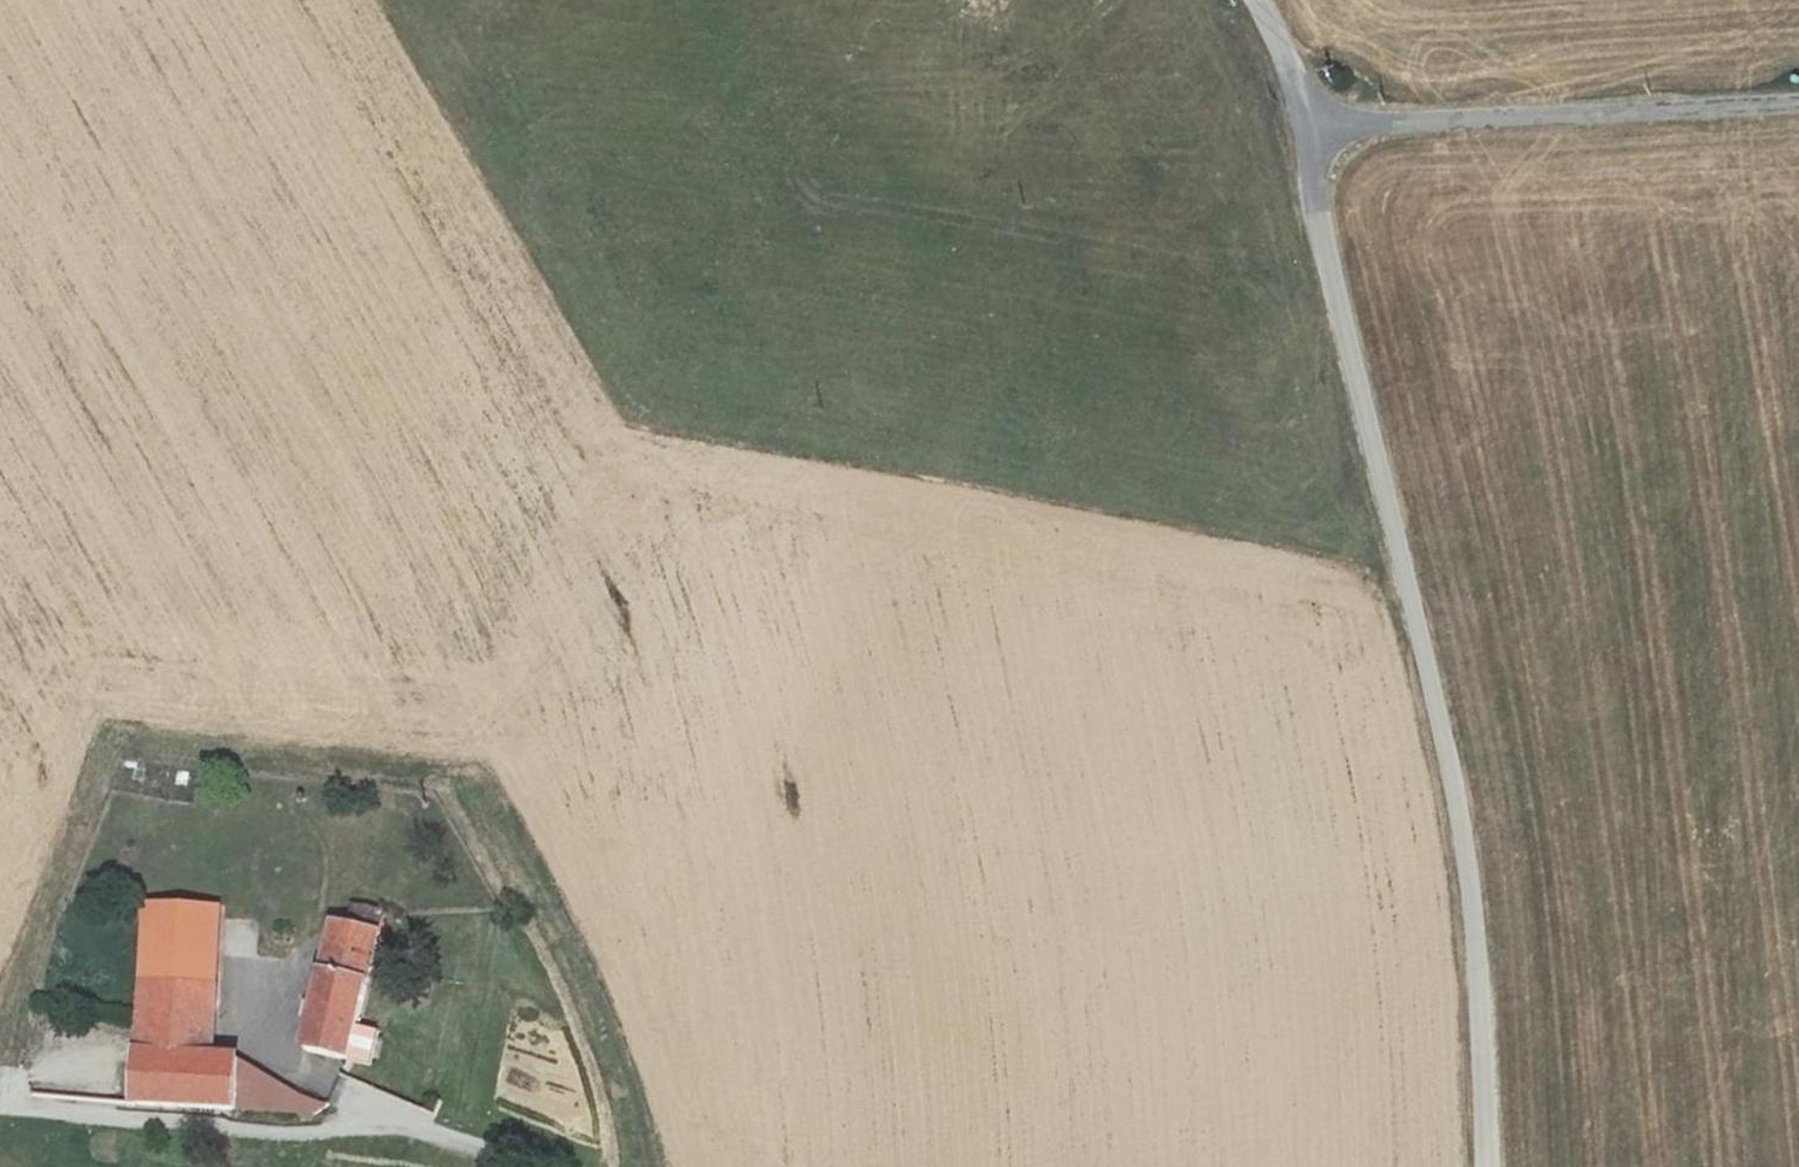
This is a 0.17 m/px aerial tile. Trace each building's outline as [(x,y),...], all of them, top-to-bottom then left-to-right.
[(129,1104),(233,1112),(237,1051),(211,1049),(218,904),(144,899),(139,979),(129,1104)] [(303,1046),(346,1058),(377,928),(332,919),(303,1046)]
